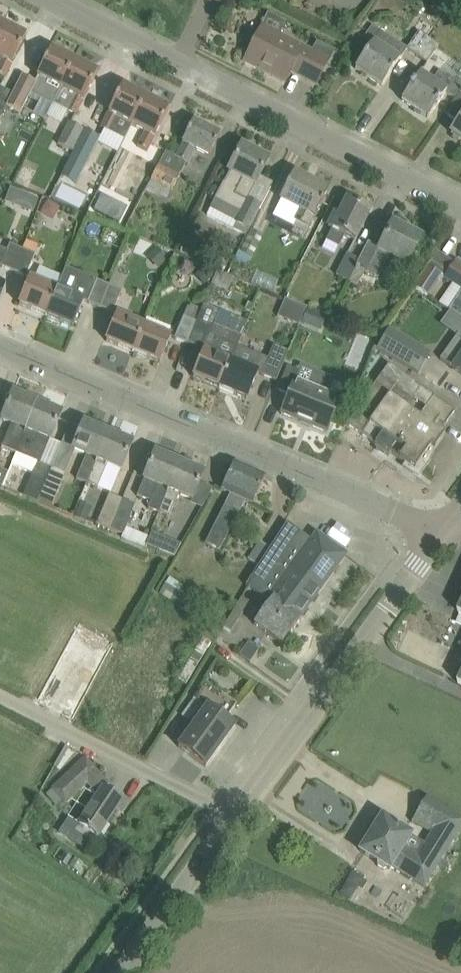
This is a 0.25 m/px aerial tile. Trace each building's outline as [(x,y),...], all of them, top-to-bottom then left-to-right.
[(5,79),(27,36),(4,24),(0,32),(0,59),(2,60),(0,64),(0,76),(5,79)] [(401,60),(407,50),(408,49),(373,25),(366,36),(375,41),(356,68),(383,87),(401,60)] [(303,77),(314,57),(326,64),(333,51),(316,43),(310,55),(261,31),(246,62),(273,76),(275,71),(288,78),(291,71),(303,77)] [(418,57),(430,38),(420,31),(408,49),(407,50),(418,57)] [(430,38),(418,57),(428,63),(440,45),(430,38)] [(53,103),(75,61),(52,49),(35,82),(22,76),(13,93),(6,106),(17,111),(19,112),(30,92),(53,103)] [(98,73),(75,61),(53,103),(76,115),(98,73)] [(420,74),(402,100),(429,119),(446,93),(454,98),(460,88),(460,85),(441,72),(433,83),(420,74)] [(123,85),(101,128),(125,140),(132,126),(147,97),(123,85)] [(0,117),(13,93),(0,87),(0,118),(0,117)] [(445,114),(458,123),(451,133),(460,140),(460,91),(445,114)] [(147,97),(132,126),(145,132),(138,147),(148,152),(170,109),(147,97)] [(166,152),(152,180),(147,191),(166,201),(172,190),(173,191),(187,163),(188,164),(195,150),(210,157),(221,135),(194,121),(183,143),(176,157),(166,152)] [(70,123),(59,145),(73,152),(84,130),(70,123)] [(99,138),(85,131),(74,153),(88,160),(99,138)] [(249,228),(250,228),(260,207),(247,200),(255,185),(256,185),(269,160),(242,146),(229,172),(230,172),(224,184),(223,183),(215,200),(208,215),(246,235),(249,228)] [(295,221),(296,221),(291,231),(304,237),(314,217),(315,218),(329,191),(294,173),(280,200),(300,210),(295,221)] [(111,201),(102,196),(95,210),(104,215),(111,201)] [(31,197),(26,210),(34,213),(39,200),(31,197)] [(333,230),(327,241),(322,250),(335,256),(345,236),(356,241),(370,212),(348,200),(339,217),(335,215),(328,227),(333,230)] [(407,268),(413,256),(422,238),(421,238),(393,224),(394,223),(393,223),(380,249),(368,243),(360,260),(359,260),(347,281),(357,286),(365,271),(378,278),(389,258),(407,268)] [(239,256),(250,262),(264,235),(252,229),(239,256)] [(0,266),(13,272),(22,250),(9,244),(0,266)] [(158,268),(168,258),(157,247),(147,257),(158,268)] [(26,277),(35,255),(22,250),(13,272),(26,277)] [(347,254),(336,275),(347,281),(359,260),(347,254)] [(456,261),(445,278),(460,289),(460,264),(456,261)] [(206,285),(219,273),(209,262),(196,274),(206,285)] [(428,295),(441,275),(429,267),(415,287),(428,295)] [(114,281),(112,280),(101,308),(113,313),(121,291),(120,291),(127,272),(118,269),(114,281)] [(58,289),(31,278),(20,305),(46,316),(58,289)] [(109,286),(96,281),(87,303),(101,308),(112,280),(111,280),(109,286)] [(73,327),(77,318),(85,300),(58,289),(46,316),(73,327)] [(450,310),(460,317),(460,293),(450,310)] [(307,308),(296,303),(289,320),(300,324),(307,308)] [(194,329),(203,310),(191,305),(185,318),(184,317),(175,339),(188,344),(194,329)] [(344,318),(344,305),(335,305),(335,318),(344,318)] [(205,350),(194,377),(220,388),(224,379),(238,346),(242,336),(225,329),(220,339),(211,336),(221,313),(205,307),(189,344),(205,350)] [(303,322),(311,326),(317,311),(310,308),(303,322)] [(134,352),(137,343),(145,325),(118,314),(107,341),(134,352)] [(172,336),(169,335),(172,326),(148,316),(145,325),(137,343),(134,352),(160,363),(172,336)] [(459,335),(451,346),(460,354),(460,337),(459,335)] [(423,354),(395,338),(387,352),(415,368),(423,354)] [(238,346),(220,388),(247,399),(258,373),(277,380),(289,352),(274,346),(268,359),(238,346)] [(389,365),(364,401),(435,451),(435,450),(445,436),(434,429),(436,426),(437,425),(436,425),(439,422),(445,426),(456,411),(434,396),(389,365)] [(312,383),(310,386),(295,380),(299,371),(288,367),(278,390),(289,395),(281,413),(327,433),(341,399),(327,393),(328,390),(327,387),(315,382),(312,383)] [(12,424),(3,447),(17,453),(38,404),(13,394),(2,420),(12,424)] [(364,401),(358,408),(347,425),(375,445),(375,446),(390,456),(392,454),(406,463),(406,462),(415,468),(420,461),(428,466),(429,465),(435,451),(364,401)] [(24,497),(38,503),(53,468),(42,464),(51,441),(62,414),(38,404),(17,453),(12,465),(33,473),(24,497)] [(84,424),(73,450),(87,456),(77,479),(88,483),(109,434),(84,424)] [(109,434),(88,483),(98,488),(108,465),(122,471),(133,444),(109,434)] [(149,509),(159,513),(180,464),(155,454),(144,480),(137,496),(152,502),(149,509)] [(235,463),(231,472),(223,490),(231,494),(207,543),(222,550),(245,500),(254,504),(266,477),(235,463)] [(180,464),(159,513),(170,518),(180,494),(193,500),(204,474),(180,464)] [(38,503),(52,508),(67,473),(53,468),(38,503)] [(109,494),(97,524),(110,529),(122,500),(109,494)] [(135,505),(122,500),(110,529),(123,534),(121,539),(145,549),(150,537),(126,527),(135,505)] [(81,502),(75,517),(86,522),(93,507),(81,502)] [(312,541),(288,523),(246,585),(263,598),(265,595),(272,599),(254,624),(283,645),(302,619),(301,619),(347,556),(318,535),(312,541)] [(156,549),(162,536),(152,532),(147,545),(156,549)] [(166,584),(165,584),(160,592),(174,601),(180,592),(166,584)] [(242,598),(224,627),(231,631),(249,602),(242,598)] [(221,605),(210,605),(209,616),(221,617),(221,605)] [(76,622),(38,701),(77,720),(115,641),(76,622)] [(250,661),(259,649),(249,642),(240,654),(250,661)] [(194,699),(207,709),(179,747),(206,767),(235,728),(226,721),(236,707),(237,708),(238,707),(205,683),(194,699)] [(99,795),(80,825),(98,837),(122,801),(105,789),(111,784),(110,783),(108,784),(86,760),(54,789),(67,803),(88,783),(99,795)] [(426,844),(383,818),(381,819),(377,819),(373,826),(375,830),(361,852),(390,870),(392,867),(424,888),(460,829),(460,819),(427,797),(412,821),(432,834),(426,844)] [(66,866),(72,856),(65,851),(59,861),(66,866)] [(363,903),(374,881),(352,870),(341,892),(363,903)]
